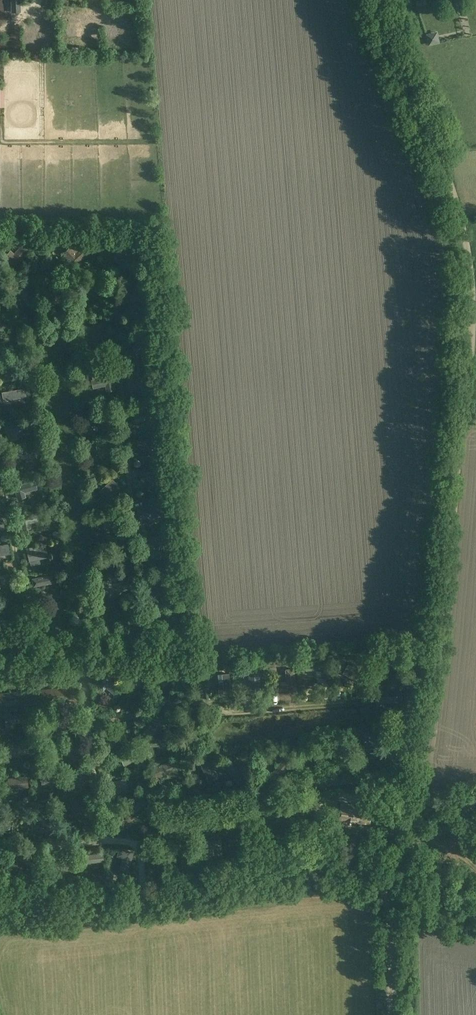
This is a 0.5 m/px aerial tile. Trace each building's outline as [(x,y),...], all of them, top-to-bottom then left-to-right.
[(12,13),(20,13),(19,0),(11,0),(12,13)] [(116,1),(116,13),(131,12),(130,0),(116,1)] [(77,1),(77,12),(91,12),(91,1),(77,1)] [(28,250),(21,244),(13,253),(10,250),(3,258),(13,267),(28,250)] [(70,246),(63,253),(68,258),(74,265),(89,251),(83,244),(79,249),(75,252),(70,246)] [(113,245),(107,252),(125,268),(131,262),(121,252),(122,250),(119,247),(117,249),(113,245)] [(90,276),(86,284),(104,294),(109,287),(90,276)] [(26,292),(29,296),(33,303),(39,300),(29,280),(19,286),(21,290),(23,289),(24,293),(26,292)] [(49,282),(46,303),(55,305),(58,283),(49,282)] [(12,328),(12,318),(5,318),(5,315),(0,315),(0,328),(12,328)] [(0,358),(0,365),(9,362),(7,355),(0,358)] [(24,388),(1,392),(2,401),(26,397),(24,388)] [(108,411),(98,423),(108,433),(119,421),(108,411)] [(20,419),(3,425),(5,430),(3,430),(4,433),(6,432),(9,442),(18,438),(15,431),(23,428),(20,419)] [(110,444),(98,454),(106,464),(118,454),(115,450),(116,449),(114,447),(113,448),(110,444)] [(113,478),(101,489),(110,498),(122,488),(113,478)] [(35,480),(13,486),(17,499),(26,497),(25,492),(37,489),(35,480)] [(40,513),(19,516),(21,530),(30,529),(29,524),(41,521),(40,513)] [(168,533),(147,538),(149,546),(170,542),(168,533)] [(0,545),(0,556),(9,554),(7,544),(0,545)] [(29,561),(38,559),(46,557),(48,557),(45,546),(32,549),(32,546),(25,547),(29,561)] [(0,575),(0,584),(2,584),(2,582),(14,580),(13,573),(0,575)] [(33,587),(53,583),(52,574),(31,578),(33,587)] [(171,584),(147,591),(150,600),(174,593),(171,584)] [(172,623),(178,619),(167,603),(158,609),(161,614),(165,612),(172,623)] [(74,649),(63,649),(63,660),(74,660),(74,649)] [(186,657),(179,680),(188,682),(194,659),(186,657)] [(331,658),(306,658),(306,670),(316,670),(316,678),(332,678),(331,658)] [(159,667),(153,668),(153,682),(166,681),(165,667),(161,667),(161,666),(158,666),(159,667)] [(287,681),(278,682),(279,691),(296,689),(295,668),(286,669),(287,681)] [(143,669),(129,669),(130,684),(144,683),(143,669)] [(261,672),(250,672),(250,692),(262,691),(261,672)] [(224,688),(219,689),(219,696),(232,695),(230,673),(222,674),(224,688)] [(107,676),(98,686),(104,691),(107,687),(116,696),(122,690),(107,676)] [(65,710),(58,719),(72,731),(80,722),(65,710)] [(25,712),(4,714),(5,728),(15,727),(15,722),(26,721),(25,712)] [(151,712),(149,720),(170,725),(172,717),(151,712)] [(118,730),(100,733),(103,750),(112,748),(110,740),(120,739),(118,730)] [(360,731),(360,753),(369,753),(369,748),(370,748),(370,744),(369,744),(369,731),(360,731)] [(170,736),(149,737),(149,746),(171,745),(170,736)] [(66,739),(59,748),(64,752),(64,753),(71,759),(72,757),(75,760),(82,752),(66,739)] [(26,742),(6,744),(7,755),(27,753),(26,742)] [(138,747),(120,755),(124,765),(143,758),(138,747)] [(285,756),(270,776),(277,781),(292,762),(285,756)] [(211,759),(201,764),(209,782),(219,777),(211,759)] [(172,760),(154,767),(158,778),(176,771),(172,760)] [(231,762),(224,768),(238,784),(245,778),(231,762)] [(60,773),(40,773),(40,784),(60,784),(60,773)] [(27,787),(26,776),(6,778),(7,789),(27,787)] [(125,778),(106,783),(109,794),(128,789),(125,778)] [(142,793),(125,804),(132,813),(148,802),(142,793)] [(89,817),(79,800),(68,807),(79,823),(89,817)] [(304,800),(286,802),(288,815),(306,813),(304,800)] [(342,803),(340,819),(370,823),(371,809),(353,807),(353,804),(342,803)] [(275,805),(254,807),(255,818),(276,816),(275,805)] [(252,833),(228,836),(229,845),(253,842),(252,833)] [(215,849),(215,856),(223,855),(223,840),(198,841),(199,849),(209,849),(215,849)] [(120,847),(117,856),(123,858),(120,868),(129,871),(134,851),(120,847)] [(18,849),(14,857),(28,865),(26,868),(32,871),(38,859),(18,849)] [(95,853),(83,854),(83,863),(84,863),(85,865),(92,864),(92,863),(104,862),(103,852),(95,853)] [(72,855),(50,864),(53,873),(70,866),(75,863),(72,855)]
